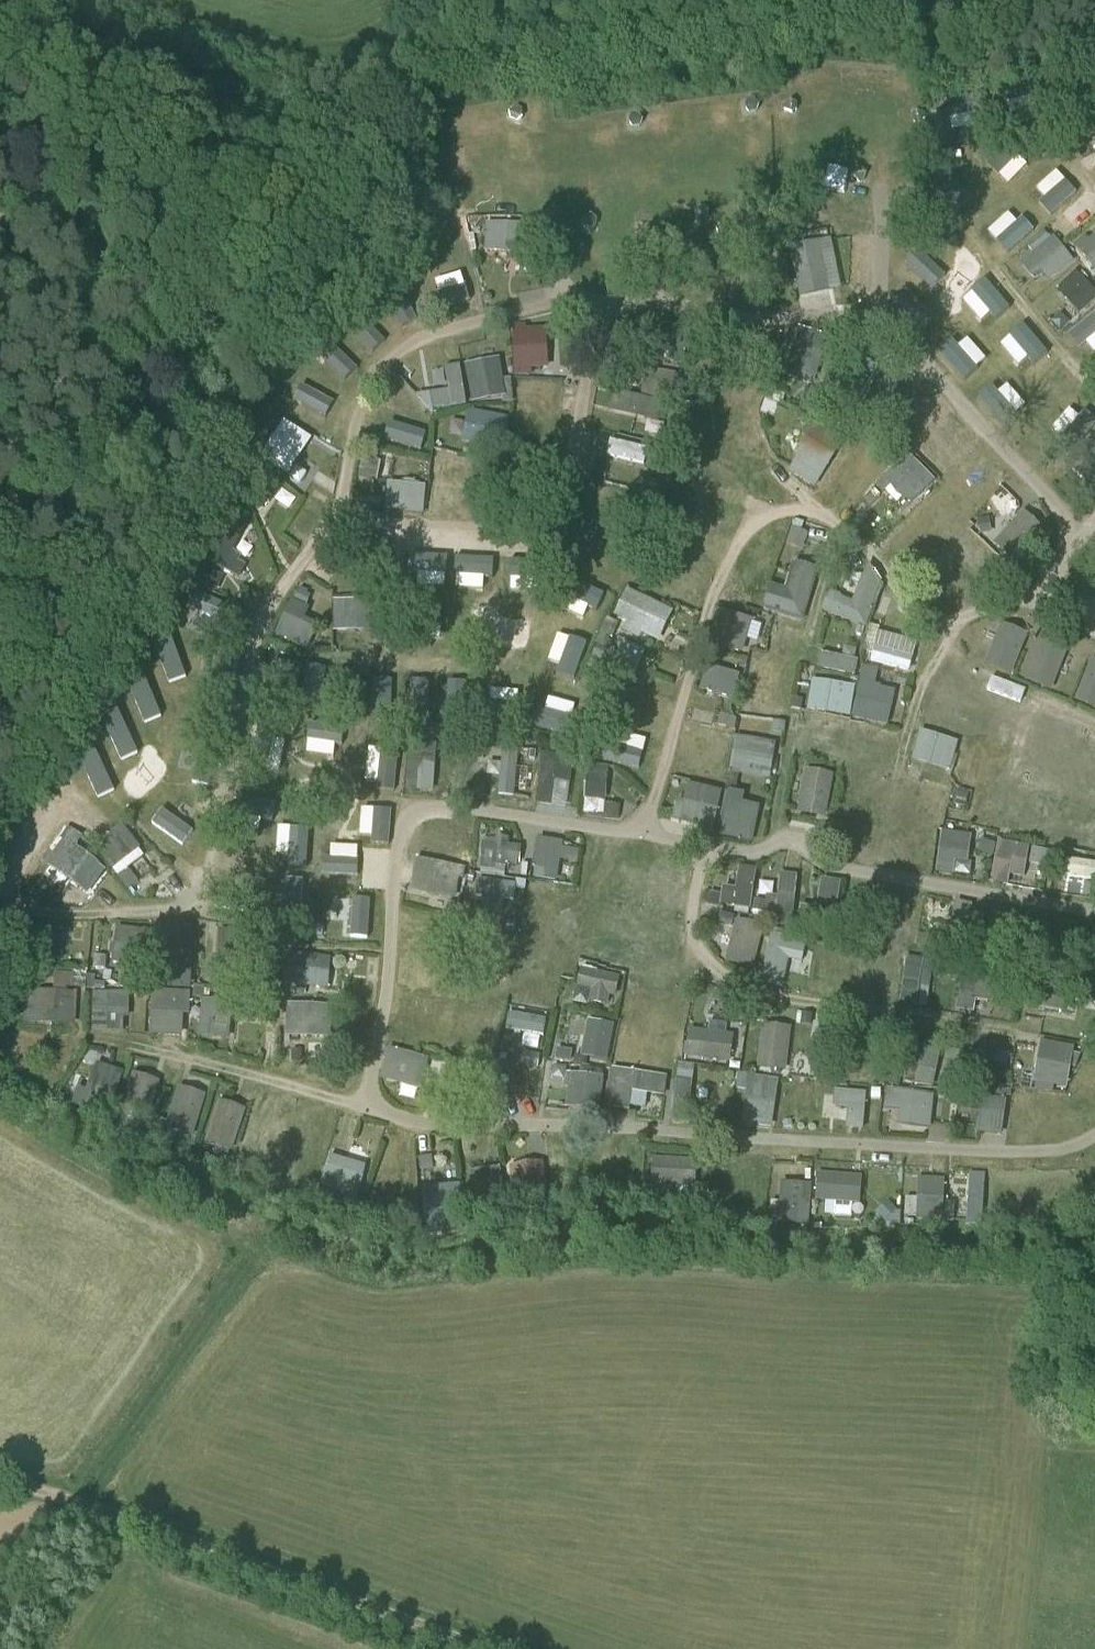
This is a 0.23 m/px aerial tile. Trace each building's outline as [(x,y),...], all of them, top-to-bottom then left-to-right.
[(1050,206),(1068,238),(1094,223),(1094,207),(1084,187),(1050,206)] [(1017,213),(1006,223),(1024,245),(1049,225),(1025,196),(1012,207),(1017,213)] [(538,253),(538,222),(494,222),(494,253),(538,253)] [(1055,228),(1034,244),(1040,252),(1027,261),(1038,276),(1049,268),(1056,277),(1079,260),(1055,228)] [(1083,246),(1094,261),(1094,236),(1083,246)] [(806,241),(810,293),(843,291),(839,238),(806,241)] [(1087,313),(1094,306),(1094,283),(1081,269),(1062,287),(1087,313)] [(986,321),(999,313),(1002,318),(1016,309),(996,279),(969,297),(986,321)] [(914,292),(902,307),(929,328),(940,314),(914,292)] [(1089,342),(1094,336),(1094,324),(1088,317),(1076,329),(1089,342)] [(1029,370),(1052,349),(1030,323),(1006,344),(1029,370)] [(555,324),(521,326),(524,371),(558,369),(555,324)] [(821,380),(838,337),(807,325),(790,368),(821,380)] [(972,378),(994,359),(974,336),(952,355),(972,378)] [(510,356),(452,365),(455,389),(427,393),(429,408),(515,396),(510,356)] [(1013,384),(1006,391),(1000,385),(986,398),(1012,425),(1034,405),(1013,384)] [(1065,441),(1075,430),(1090,444),(1094,438),(1094,419),(1069,396),(1045,423),(1065,441)] [(471,410),(469,441),(509,444),(511,413),(471,410)] [(302,466),(320,437),(292,420),(274,449),(302,466)] [(429,451),(434,432),(395,421),(389,440),(429,451)] [(822,424),(794,472),(850,505),(878,457),(822,424)] [(650,464),(654,447),(616,438),(612,455),(650,464)] [(656,449),(652,463),(669,467),(673,453),(656,449)] [(430,460),(386,462),(387,483),(431,480),(430,460)] [(462,462),(461,499),(494,500),(495,463),(462,462)] [(393,512),(433,513),(433,484),(394,484),(393,512)] [(998,539),(1029,506),(1007,486),(976,519),(998,539)] [(615,531),(604,528),(587,574),(621,586),(650,503),(627,495),(615,531)] [(807,549),(814,532),(800,525),(792,542),(807,549)] [(769,548),(785,553),(790,540),(774,534),(769,548)] [(765,549),(750,606),(769,611),(784,554),(765,549)] [(778,583),(770,608),(810,620),(825,567),(801,560),(793,587),(778,583)] [(623,619),(668,639),(681,609),(636,590),(623,619)] [(457,595),(457,618),(484,618),(485,595),(457,595)] [(310,617),(315,605),(299,599),(285,634),(314,646),(323,622),(310,617)] [(341,632),(379,631),(379,599),(340,599),(341,632)] [(729,609),(720,643),(753,652),(762,618),(729,609)] [(877,658),(917,670),(926,642),(885,630),(877,658)] [(1005,630),(991,664),(1020,675),(1033,641),(1005,630)] [(577,636),(564,672),(583,678),(595,641),(577,636)] [(827,651),(823,668),(862,676),(866,659),(827,651)] [(1094,658),(1082,702),(1094,706),(1094,658)] [(857,715),(894,726),(905,690),(881,683),(885,669),(872,665),(857,715)] [(1036,668),(1034,682),(1055,686),(1058,672),(1036,668)] [(813,709),(856,716),(861,685),(818,677),(813,709)] [(987,685),(974,728),(993,733),(1005,690),(987,685)] [(534,722),(565,730),(572,699),(540,692),(534,722)] [(787,738),(792,706),(749,699),(744,731),(787,738)] [(731,782),(739,715),(725,714),(723,727),(692,723),(687,763),(708,766),(706,779),(731,782)] [(956,770),(965,740),(927,729),(918,758),(956,770)] [(777,777),(784,742),(742,735),(736,770),(777,777)] [(323,798),(323,752),(300,752),(299,798),(323,798)] [(200,784),(207,765),(176,753),(169,771),(200,784)] [(541,803),(574,805),(577,760),(525,757),(523,790),(542,791),(541,803)] [(415,788),(440,788),(440,760),(415,760),(415,788)] [(830,818),(841,774),(812,767),(801,811),(830,818)] [(331,814),(367,814),(367,783),(331,783),(331,814)] [(613,810),(615,785),(593,783),(591,808),(613,810)] [(188,845),(200,830),(166,806),(155,821),(188,845)] [(444,844),(452,846),(458,821),(451,819),(444,844)] [(145,880),(134,867),(152,853),(129,823),(100,845),(134,889),(145,880)] [(81,845),(86,838),(72,828),(47,861),(93,895),(113,869),(81,845)] [(947,831),(946,872),(977,873),(978,832),(947,831)] [(323,878),(340,879),(341,869),(359,871),(362,840),(327,837),(323,878)] [(565,860),(583,862),(585,848),(569,846),(570,839),(540,837),(537,878),(564,880),(565,860)] [(984,853),(1002,857),(1005,844),(987,840),(984,853)] [(1000,881),(1047,886),(1051,847),(1004,842),(1000,881)] [(416,891),(437,895),(444,861),(423,856),(416,891)] [(1076,877),(1094,880),(1094,861),(1079,858),(1076,877)] [(730,906),(761,907),(763,867),(746,866),(745,881),(731,881),(730,906)] [(778,923),(797,926),(805,874),(786,871),(778,923)] [(291,899),(305,900),(307,878),(293,877),(291,899)] [(222,889),(220,907),(242,909),(244,891),(222,889)] [(376,938),(378,898),(360,897),(359,937),(376,938)] [(963,901),(955,930),(974,934),(981,905),(963,901)] [(759,968),(769,925),(742,918),(731,962),(759,968)] [(117,964),(152,965),(153,928),(118,927),(117,964)] [(784,936),(767,977),(785,984),(802,944),(784,936)] [(185,943),(187,963),(200,962),(199,942),(185,943)] [(436,975),(449,975),(450,945),(437,944),(436,975)] [(621,1005),(622,970),(586,968),(585,986),(597,987),(596,1004),(621,1005)] [(729,1017),(735,993),(720,989),(714,1014),(729,1017)] [(80,1024),(81,991),(37,990),(37,1023),(80,1024)] [(97,1031),(133,1031),(133,992),(97,992),(97,1031)] [(206,1038),(238,1039),(239,999),(206,999),(206,1038)] [(527,1039),(524,1050),(544,1055),(553,1020),(516,1010),(510,1034),(527,1039)] [(157,1034),(191,1036),(192,1013),(158,1011),(157,1034)] [(614,1062),(624,1024),(595,1017),(586,1055),(614,1062)] [(796,1070),(797,1022),(765,1022),(764,1069),(796,1070)] [(693,1057),(739,1062),(742,1032),(696,1027),(693,1057)] [(841,1077),(842,1031),(818,1030),(816,1076),(841,1077)] [(669,1032),(668,1050),(685,1052),(687,1034),(669,1032)] [(1041,1086),(1076,1090),(1081,1044),(1046,1040),(1041,1086)] [(385,1076),(426,1090),(437,1058),(395,1044),(385,1076)] [(1090,1059),(1080,1082),(1094,1088),(1094,1061),(1090,1059)] [(683,1078),(698,1080),(699,1065),(685,1064),(683,1078)] [(97,1100),(120,1106),(129,1070),(106,1065),(97,1100)] [(673,1094),(675,1075),(621,1068),(616,1108),(636,1110),(639,1089),(673,1094)] [(169,1124),(199,1134),(216,1080),(186,1070),(169,1124)] [(575,1070),(570,1106),(607,1111),(612,1075),(575,1070)] [(779,1117),(782,1077),(748,1074),(745,1114),(779,1117)] [(682,1080),(681,1119),(699,1119),(699,1080),(682,1080)] [(854,1128),(873,1129),(874,1086),(841,1085),(841,1108),(854,1108),(854,1128)] [(906,1125),(939,1127),(941,1093),(893,1089),(892,1108),(907,1110),(906,1125)] [(237,1151),(250,1106),(223,1098),(210,1144),(237,1151)] [(986,1133),(1012,1134),(1013,1101),(987,1100),(986,1133)] [(350,1160),(335,1157),(328,1188),(365,1197),(372,1165),(367,1164),(370,1151),(353,1147),(350,1160)] [(656,1156),(656,1184),(703,1184),(703,1157),(656,1156)] [(857,1203),(869,1203),(869,1171),(823,1171),(823,1200),(841,1200),(841,1213),(857,1213),(857,1203)] [(974,1171),(973,1221),(989,1221),(990,1171),(974,1171)] [(911,1217),(972,1217),(972,1175),(925,1175),(925,1196),(911,1196),(911,1217)] [(785,1220),(816,1221),(816,1181),(786,1181),(785,1220)] [(470,1228),(467,1185),(430,1187),(432,1230),(470,1228)]
